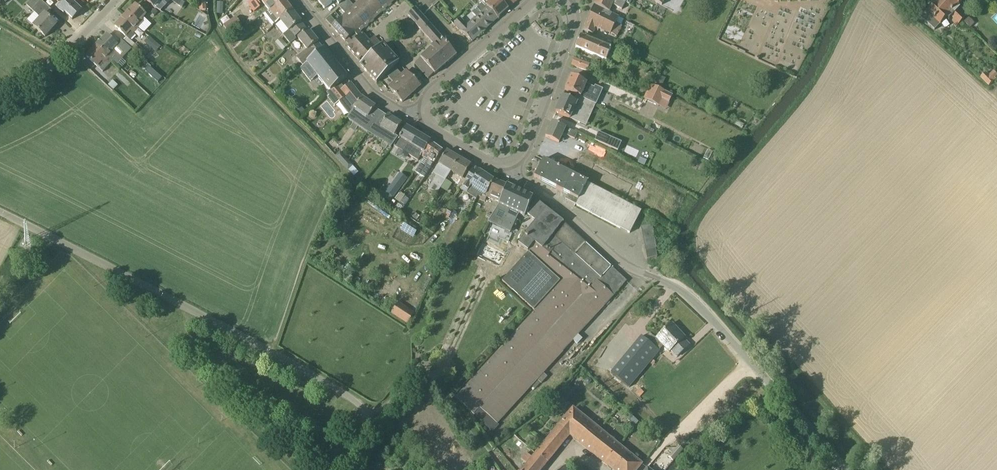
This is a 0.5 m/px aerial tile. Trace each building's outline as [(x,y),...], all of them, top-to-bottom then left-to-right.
[(45,37),(56,25),(46,15),(51,10),(41,1),(40,0),(32,0),(27,5),(41,18),(40,20),(33,27),(45,37)] [(80,11),(69,0),(66,0),(59,7),(72,19),(80,11)] [(206,11),(205,0),(198,0),(199,11),(206,11)] [(246,3),(254,13),(260,8),(255,1),(257,0),(250,0),(246,3)] [(270,24),(290,7),(284,0),(265,0),(270,6),(266,8),(268,11),(263,15),(270,24)] [(336,0),(317,0),(324,9),(336,0)] [(344,4),(363,25),(372,17),(358,2),(353,6),(348,0),(347,0),(344,4)] [(358,2),(372,17),(381,9),(373,0),(360,0),(358,2)] [(381,9),(390,1),(389,0),(373,0),(381,9)] [(455,24),(472,42),(498,18),(479,0),(482,4),(473,12),(477,16),(468,25),(461,17),(455,24)] [(511,6),(505,0),(479,0),(498,18),(511,6)] [(626,3),(622,0),(596,0),(594,5),(609,11),(612,4),(623,10),(626,3)] [(941,0),(939,0),(928,11),(930,14),(934,17),(933,18),(940,24),(947,17),(948,19),(951,16),(954,19),(953,21),(957,25),(962,21),(941,0)] [(962,21),(967,16),(962,12),(961,13),(957,10),(960,8),(958,6),(963,0),(941,0),(962,21)] [(345,14),(340,18),(355,33),(363,25),(344,4),(339,7),(345,14)] [(146,15),(136,5),(125,16),(138,27),(142,22),(143,22),(141,20),(146,15)] [(617,38),(622,26),(615,23),(618,16),(594,5),(583,31),(592,35),(593,31),(597,32),(598,30),(614,37),(617,38)] [(301,22),(291,10),(292,10),(290,7),(270,24),(272,26),(274,24),(279,21),(287,31),(283,35),(290,44),(296,39),(295,37),(306,29),(301,22)] [(408,16),(434,46),(420,58),(421,58),(415,64),(428,79),(434,73),(435,74),(456,55),(415,9),(408,16)] [(244,21),(246,23),(255,16),(253,14),(246,19),(246,20),(244,21)] [(934,30),(940,24),(933,18),(934,17),(930,14),(924,20),(934,30)] [(133,32),(138,27),(125,16),(115,27),(126,37),(131,31),(133,32)] [(255,16),(246,23),(247,25),(256,19),(255,16)] [(340,18),(336,22),(330,16),(326,20),(345,42),(355,33),(340,18)] [(229,34),(241,25),(235,17),(223,25),(229,34)] [(318,42),(308,30),(297,39),(307,50),(297,58),(302,65),(312,57),(310,54),(321,46),(318,42)] [(369,42),(366,39),(362,34),(347,48),(362,64),(360,65),(377,83),(399,63),(382,45),(374,37),(369,42)] [(109,58),(115,52),(113,50),(118,45),(107,35),(97,46),(109,58)] [(606,60),(610,50),(580,37),(575,48),(606,60)] [(134,44),(127,38),(124,41),(130,48),(134,44)] [(151,39),(146,45),(155,53),(160,47),(151,39)] [(282,40),(277,45),(282,51),(288,46),(282,40)] [(113,61),(109,58),(97,46),(86,57),(97,67),(98,66),(103,71),(108,65),(108,66),(113,61)] [(323,49),(321,46),(310,54),(312,57),(302,65),(303,66),(300,69),(310,82),(319,74),(332,89),(347,78),(323,49)] [(590,65),(574,58),(571,66),(587,73),(590,65)] [(402,75),(396,69),(387,77),(393,83),(388,87),(402,102),(420,86),(407,71),(402,75)] [(996,77),(996,73),(994,70),(990,75),(986,72),(981,77),(990,85),(996,77)] [(656,74),(651,83),(661,88),(666,79),(656,74)] [(591,96),(594,89),(586,85),(586,84),(571,76),(565,91),(596,105),(598,99),(591,96)] [(112,81),(108,86),(113,91),(117,86),(112,81)] [(351,83),(350,83),(341,91),(339,88),(332,94),(339,102),(344,98),(353,109),(360,97),(361,96),(351,83)] [(646,99),(658,105),(661,99),(668,102),(672,96),(652,86),(646,99)] [(555,113),(579,124),(586,110),(588,111),(592,104),(576,96),(573,102),(562,97),(555,113)] [(369,117),(375,108),(375,107),(360,97),(353,109),(350,114),(348,116),(375,134),(381,126),(369,117)] [(394,136),(402,124),(387,115),(381,126),(375,134),(392,144),(398,137),(394,136)] [(566,127),(566,128),(552,122),(545,137),(559,143),(562,137),(563,134),(575,140),(578,133),(566,127)] [(431,142),(406,127),(394,145),(402,149),(407,141),(424,151),(421,155),(424,156),(433,144),(430,142),(431,142)] [(595,142),(606,147),(610,138),(599,133),(595,142)] [(433,164),(442,152),(443,151),(433,144),(424,156),(425,157),(420,165),(416,173),(425,178),(433,164)] [(445,180),(450,170),(458,158),(446,151),(438,163),(442,165),(437,173),(428,190),(437,195),(440,188),(445,180)] [(348,161),(346,157),(340,163),(343,166),(348,161)] [(463,178),(471,166),(458,158),(450,170),(463,178)] [(630,233),(634,224),(641,212),(597,189),(598,187),(552,164),(543,159),(534,177),(578,200),(575,205),(630,233)] [(349,161),(343,166),(348,171),(349,170),(353,166),(349,161)] [(595,164),(587,180),(626,200),(634,185),(595,164)] [(485,197),(493,181),(494,180),(474,167),(462,185),(460,189),(475,199),(477,196),(479,197),(478,200),(483,202),(485,197)] [(396,197),(406,184),(396,178),(387,191),(396,197)] [(445,180),(440,188),(446,192),(451,183),(445,180)] [(526,215),(533,198),(506,186),(493,181),(485,197),(498,202),(495,207),(491,205),(487,212),(491,214),(488,220),(488,221),(510,232),(517,217),(516,216),(517,215),(514,214),(515,211),(525,216),(526,215)] [(523,301),(580,238),(563,223),(533,198),(526,215),(535,222),(524,235),(525,236),(518,244),(528,252),(502,281),(523,301)] [(404,206),(398,202),(395,207),(400,211),(404,206)] [(657,257),(655,249),(657,249),(652,225),(641,227),(645,251),(646,251),(647,259),(657,257)] [(541,384),(548,377),(543,373),(563,352),(563,351),(627,281),(611,267),(612,267),(580,238),(523,301),(534,311),(454,400),(472,416),(478,409),(496,425),(502,419),(537,380),(541,384)] [(479,266),(484,268),(488,257),(483,255),(479,266)] [(644,339),(659,351),(662,347),(665,350),(664,351),(667,354),(670,353),(675,359),(689,346),(684,341),(676,332),(677,331),(671,324),(655,339),(649,334),(644,339)] [(659,351),(644,339),(640,337),(610,373),(628,388),(649,364),(652,366),(655,363),(652,360),(659,352),(659,351)] [(535,453),(547,464),(569,437),(610,469),(637,469),(642,464),(572,407),(535,453)] [(522,469),(541,469),(547,464),(535,453),(531,458),(525,453),(520,459),(526,465),(522,469)]
